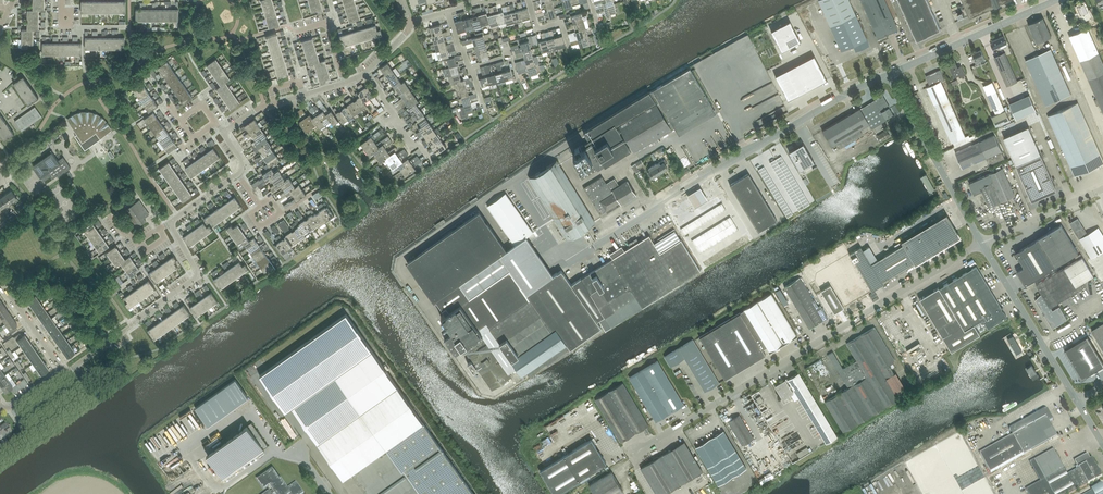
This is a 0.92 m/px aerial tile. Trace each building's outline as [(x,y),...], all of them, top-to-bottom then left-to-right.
[(543,11),(554,8),(552,0),(541,3),(543,11)] [(580,3),(583,2),(584,9),(590,8),(588,1),(588,0),(579,0),(580,3)] [(841,51),(854,45),(856,51),(869,45),(866,39),(849,0),(818,0),(841,51)] [(885,0),(861,0),(876,35),(875,35),(876,39),(881,37),(881,36),(897,29),(885,0)] [(916,40),(940,29),(927,0),(898,0),(916,40)] [(970,16),(1006,0),(963,0),(970,16)] [(33,10),(39,10),(44,10),(44,1),(39,1),(39,5),(33,5),(33,9),(33,10)] [(86,7),(86,1),(81,1),(81,13),(89,13),(89,7),(86,7)] [(94,13),(94,1),(86,1),(86,7),(89,7),(89,13),(94,13)] [(527,8),(523,9),(521,1),(517,3),(518,5),(519,10),(522,21),(530,18),(527,8)] [(324,12),(323,11),(321,3),(310,6),(312,13),(317,11),(318,14),(324,12)] [(1077,6),(1074,8),(1077,13),(1079,12),(1081,15),(1082,15),(1084,20),(1089,18),(1093,25),(1096,24),(1093,16),(1092,16),(1089,11),(1087,12),(1084,3),(1077,6)] [(522,21),(519,10),(515,11),(513,4),(509,5),(510,7),(511,12),(514,23),(522,21)] [(608,16),(610,14),(616,12),(614,4),(603,7),(596,9),(597,12),(604,10),(605,15),(606,15),(608,16)] [(503,11),(499,12),(496,5),(493,6),(493,9),(494,9),(495,13),(498,24),(505,22),(506,22),(503,14),(504,14),(503,11)] [(506,25),(514,23),(511,12),(510,7),(509,5),(505,6),(507,13),(504,14),(503,14),(506,22),(505,22),(506,25)] [(490,27),(498,24),(495,13),(494,9),(493,9),(493,6),(489,7),(491,15),(487,16),(489,23),(490,27)] [(546,19),(556,16),(554,8),(543,11),(536,13),(537,17),(544,15),(546,19)] [(155,15),(155,9),(147,9),(147,21),(152,21),(152,15),(155,15)] [(160,21),(160,9),(155,9),(155,15),(152,15),(152,21),(160,21)] [(168,15),(168,9),(160,9),(160,21),(165,21),(165,15),(168,15)] [(173,21),(173,9),(168,9),(168,15),(165,15),(165,21),(173,21)] [(348,17),(359,14),(357,9),(346,12),(348,17)] [(573,24),(584,20),(581,12),(571,16),(573,24)] [(487,16),(486,13),(478,15),(481,26),(489,23),(487,16)] [(349,22),(360,19),(359,14),(348,17),(349,22)] [(473,28),(481,26),(478,15),(470,17),(473,28)] [(466,30),(473,28),(470,17),(462,19),(466,30)] [(1043,18),(1028,24),(1036,43),(1051,36),(1043,18)] [(458,32),(466,30),(462,19),(454,22),(458,32)] [(278,20),(268,23),(269,28),(280,25),(278,20)] [(575,31),(586,28),(584,20),(573,24),(575,31)] [(782,51),(800,42),(790,21),(771,31),(782,51)] [(442,32),(440,25),(440,24),(429,28),(432,36),(442,32)] [(375,25),(371,26),(374,37),(381,34),(382,34),(380,29),(377,30),(375,25)] [(570,41),(588,36),(586,28),(575,31),(576,36),(569,38),(570,41)] [(1069,36),(1080,61),(1102,112),(1102,63),(1098,53),(1099,52),(1088,28),(1077,33),(1069,36)] [(443,36),(451,34),(450,30),(447,31),(442,32),(432,36),(434,43),(445,40),(443,36)] [(554,37),(553,32),(552,30),(548,31),(550,38),(546,39),(550,50),(550,53),(558,51),(557,48),(554,37)] [(278,39),(277,34),(276,32),(265,35),(267,42),(278,39)] [(546,39),(545,35),(544,32),(541,33),(543,40),(538,42),(542,53),(550,50),(546,39)] [(345,45),(350,44),(347,33),(339,36),(341,41),(344,40),(345,45)] [(474,46),(485,43),(483,35),(461,41),(463,45),(473,42),(474,46)] [(557,48),(565,46),(562,35),(554,37),(557,48)] [(571,45),(578,43),(580,47),(591,44),(588,36),(570,41),(571,45)] [(1006,43),(1003,36),(992,40),(994,43),(993,44),(991,45),(993,49),(1006,43)] [(314,42),(312,38),(312,37),(301,41),(303,46),(314,42)] [(124,38),(123,38),(115,38),(115,49),(121,49),(121,44),(124,44),(124,38)] [(28,44),(33,44),(33,39),(22,39),(22,48),(28,48),(28,44)] [(453,42),(446,44),(445,40),(434,43),(436,51),(454,46),(453,42)] [(531,49),(529,41),(528,41),(520,44),(521,47),(519,48),(520,48),(514,50),(515,54),(522,52),(531,49)] [(51,49),(51,43),(42,43),(42,54),(47,54),(47,49),(51,49)] [(56,54),(56,43),(51,43),(51,49),(47,49),(47,54),(56,54)] [(476,54),(487,51),(485,43),(474,46),(476,54)] [(448,52),(455,50),(454,46),(436,51),(438,59),(449,56),(448,52)] [(524,60),(533,57),(531,49),(522,52),(524,60)] [(1025,60),(1046,105),(1071,94),(1051,49),(1025,60)] [(972,54),(976,63),(980,61),(982,64),(986,62),(981,50),(972,54)] [(479,62),(490,59),(487,51),(476,54),(479,62)] [(765,56),(771,69),(781,65),(774,51),(765,56)] [(1005,53),(994,58),(1007,86),(1017,81),(1005,53)] [(319,61),(318,56),(307,60),(309,65),(314,63),(319,61)] [(457,65),(454,57),(454,56),(443,60),(446,68),(457,65)] [(804,61),(817,85),(826,80),(814,56),(804,61)] [(527,67),(535,65),(533,57),(524,60),(526,64),(519,65),(520,69),(527,67)] [(219,63),(216,59),(216,58),(207,65),(210,69),(219,63)] [(321,66),(326,64),(325,59),(319,61),(314,63),(316,71),(322,69),(321,66)] [(172,68),(167,61),(158,67),(161,72),(165,68),(167,71),(172,68)] [(804,61),(795,66),(807,90),(817,85),(804,61)] [(282,71),(288,70),(285,62),(274,65),(276,70),(281,68),(282,71)] [(500,65),(500,64),(500,62),(496,63),(499,73),(495,74),(497,82),(498,85),(505,82),(505,80),(502,71),(500,65)] [(212,73),(222,67),(219,63),(210,69),(212,73)] [(392,69),(387,63),(380,68),(385,75),(392,69)] [(732,119),(745,112),(719,63),(704,71),(714,90),(713,90),(716,96),(711,98),(713,102),(711,103),(712,105),(718,102),(719,104),(723,102),(732,119)] [(949,66),(954,76),(959,74),(960,77),(965,75),(962,68),(958,69),(955,63),(949,66)] [(318,75),(329,72),(326,64),(321,66),(322,69),(316,71),(318,75)] [(448,75),(459,72),(457,65),(446,68),(448,75)] [(497,82),(495,74),(490,75),(488,65),(484,66),(486,75),(486,76),(487,76),(489,85),(497,82)] [(526,72),(528,72),(529,75),(538,73),(535,65),(527,67),(520,69),(521,73),(526,72)] [(481,87),(489,85),(487,76),(486,76),(486,75),(484,66),(480,67),(483,77),(479,78),(481,87)] [(785,71),(798,95),(807,90),(795,66),(785,71)] [(215,77),(224,71),(222,67),(212,73),(215,77)] [(165,78),(175,72),(172,68),(167,71),(165,68),(161,72),(165,78)] [(289,75),(288,70),(282,71),(281,68),(276,70),(278,78),(289,75)] [(690,68),(651,91),(673,129),(712,106),(706,97),(690,68)] [(389,81),(397,76),(392,69),(385,75),(389,81)] [(505,80),(513,78),(510,69),(502,71),(505,80)] [(926,88),(951,143),(965,136),(941,81),(945,80),(940,70),(925,76),(930,86),(926,88)] [(218,81),(227,75),(224,71),(215,77),(218,81)] [(775,76),(788,100),(798,95),(785,71),(775,76)] [(175,82),(179,78),(175,72),(165,78),(168,82),(173,79),(175,82)] [(320,83),(326,82),(325,79),(330,77),(329,72),(318,75),(320,83)] [(461,80),(459,74),(459,72),(448,75),(450,83),(453,83),(453,82),(461,80)] [(221,85),(226,82),(230,79),(227,75),(218,81),(221,85)] [(17,89),(27,82),(23,76),(13,83),(17,89)] [(402,83),(401,83),(397,76),(389,81),(394,88),(395,87),(402,83)] [(469,78),(464,79),(461,80),(453,82),(453,83),(456,90),(466,87),(465,83),(473,81),(471,77),(469,78)] [(173,89),(182,82),(179,78),(175,82),(173,79),(168,82),(173,89)] [(400,94),(409,88),(404,81),(401,83),(402,83),(395,87),(400,94)] [(21,94),(31,87),(27,82),(17,89),(21,94)] [(146,89),(142,82),(132,89),(135,93),(140,90),(142,92),(146,89)] [(182,92),(187,89),(182,82),(173,89),(176,93),(180,90),(182,92)] [(219,93),(228,86),(226,82),(221,85),(216,88),(219,93)] [(367,86),(366,87),(365,87),(364,87),(362,84),(359,85),(369,99),(374,95),(367,86)] [(364,102),(365,102),(369,99),(359,85),(357,87),(360,90),(359,91),(359,92),(358,93),(364,102)] [(222,97),(231,90),(228,86),(219,93),(222,97)] [(24,100),(35,92),(31,87),(21,94),(24,100)] [(458,98),(469,95),(466,87),(456,90),(458,98)] [(404,101),(414,94),(409,88),(400,94),(402,97),(393,104),(395,107),(398,105),(401,103),(404,101)] [(140,100),(149,93),(146,89),(142,92),(140,90),(135,93),(140,100)] [(180,100),(190,93),(187,89),(182,92),(180,90),(176,93),(180,100)] [(225,101),(234,94),(231,90),(222,97),(225,101)] [(634,152),(673,129),(651,91),(649,92),(583,133),(588,141),(575,150),(577,153),(573,156),(580,167),(576,170),(582,179),(597,169),(598,170),(630,150),(618,132),(620,130),(634,152)] [(996,91),(987,95),(996,115),(992,116),(996,126),(1010,120),(1008,116),(1010,116),(1007,110),(1005,111),(996,91)] [(35,92),(24,100),(28,105),(38,98),(35,92)] [(358,93),(357,92),(355,94),(358,97),(356,98),(357,99),(355,100),(362,109),(367,105),(365,102),(364,102),(358,93)] [(143,104),(152,97),(149,93),(140,100),(143,104)] [(183,104),(193,97),(190,93),(180,100),(183,104)] [(470,99),(477,97),(476,93),(473,94),(469,95),(458,98),(460,106),(471,103),(470,99)] [(228,105),(237,98),(234,94),(225,101),(228,105)] [(404,101),(401,103),(398,105),(395,107),(398,110),(403,107),(407,104),(409,107),(416,103),(418,101),(414,94),(404,101)] [(1029,95),(1009,104),(1016,119),(1036,110),(1029,95)] [(868,124),(871,129),(886,120),(885,118),(892,114),(889,108),(889,107),(882,96),(860,109),(869,124),(868,124)] [(152,97),(143,104),(146,108),(155,101),(152,97)] [(355,100),(354,101),(353,100),(352,101),(350,97),(348,99),(357,112),(362,109),(355,100)] [(231,109),(240,102),(237,98),(228,105),(231,109)] [(352,116),(357,112),(348,99),(345,100),(348,104),(347,105),(346,106),(346,107),(352,116)] [(149,112),(158,105),(155,101),(146,108),(149,112)] [(343,102),(341,104),(343,107),(342,108),(343,109),(341,110),(348,119),(349,121),(354,118),(352,116),(346,107),(346,106),(343,102)] [(420,109),(416,103),(409,107),(408,108),(413,115),(420,109)] [(469,116),(468,112),(473,111),(471,103),(460,106),(461,110),(460,111),(461,118),(469,116)] [(1047,116),(1074,176),(1102,164),(1102,160),(1078,103),(1047,116)] [(323,110),(322,111),(320,111),(315,105),(312,107),(325,124),(330,121),(323,110)] [(331,110),(328,111),(324,105),(320,107),(323,110),(330,121),(333,125),(339,121),(331,110)] [(35,107),(14,121),(22,131),(42,117),(35,107)] [(319,128),(325,124),(312,107),(310,109),(314,115),(314,117),(312,118),(317,124),(319,128)] [(348,119),(341,110),(339,111),(339,110),(338,111),(335,107),(333,109),(343,123),(348,119)] [(312,118),(309,114),(308,115),(306,114),(302,108),(299,110),(312,128),(317,124),(312,118)] [(841,119),(822,131),(831,146),(859,129),(868,124),(869,124),(860,109),(859,108),(841,119)] [(418,121),(425,116),(420,109),(413,115),(418,121)] [(306,132),(312,128),(299,110),(296,113),(300,119),(300,120),(299,121),(306,132)] [(71,117),(68,119),(77,132),(78,134),(75,136),(85,150),(89,147),(98,141),(102,138),(101,137),(110,130),(111,129),(108,125),(109,125),(107,122),(107,123),(103,119),(104,118),(101,116),(101,117),(96,114),(97,114),(94,113),(89,112),(86,111),(86,112),(81,113),(81,112),(78,113),(73,115),(70,116),(71,117)] [(156,116),(153,112),(144,118),(149,125),(153,122),(152,119),(156,116)] [(727,119),(723,112),(718,115),(722,122),(727,119)] [(152,129),(161,123),(156,116),(152,119),(153,122),(149,125),(152,129)] [(431,125),(427,120),(425,117),(418,122),(421,126),(418,128),(419,130),(419,131),(416,133),(418,135),(431,125)] [(257,123),(254,119),(254,118),(241,128),(242,130),(245,128),(246,129),(246,128),(247,130),(257,123)] [(10,128),(6,123),(0,127),(0,135),(10,128)] [(159,130),(164,127),(161,123),(152,129),(156,136),(161,133),(159,130)] [(247,137),(260,127),(257,123),(247,130),(248,132),(245,135),(247,137)] [(424,137),(434,130),(431,125),(418,135),(419,137),(422,135),(423,135),(424,137)] [(1003,137),(1032,201),(1037,199),(1036,197),(1044,195),(1046,193),(1056,189),(1054,186),(1055,186),(1028,126),(1003,137)] [(159,140),(168,133),(164,127),(159,130),(161,133),(156,136),(159,140)] [(253,138),(263,131),(260,127),(247,137),(248,139),(251,137),(252,137),(253,138)] [(10,128),(0,135),(4,141),(14,134),(10,128)] [(424,143),(437,134),(440,132),(437,128),(434,130),(424,137),(425,138),(425,139),(422,141),(424,143)] [(265,136),(265,137),(267,136),(263,131),(253,138),(255,140),(254,140),(255,141),(252,143),(253,145),(255,144),(265,136)] [(364,149),(375,141),(374,140),(374,138),(380,134),(378,131),(360,143),(364,149)] [(877,137),(880,141),(889,136),(887,131),(877,137)] [(162,144),(171,137),(168,133),(159,140),(162,144)] [(430,145),(440,138),(437,134),(424,143),(425,146),(428,143),(428,144),(429,144),(430,145)] [(994,135),(955,152),(962,168),(986,158),(989,165),(1004,158),(994,135)] [(268,141),(265,137),(265,136),(255,144),(256,145),(256,146),(253,148),(255,150),(268,141)] [(372,151),(390,139),(388,136),(378,143),(376,143),(375,141),(364,149),(368,154),(372,151)] [(165,148),(174,141),(171,137),(162,144),(165,148)] [(430,152),(443,142),(440,138),(430,145),(431,147),(431,148),(428,150),(430,152)] [(376,156),(387,149),(386,147),(386,146),(392,142),(390,139),(372,151),(376,156)] [(174,141),(165,148),(168,152),(177,146),(174,141)] [(270,146),(271,145),(268,141),(255,150),(256,152),(259,150),(260,151),(260,150),(261,152),(270,146)] [(907,141),(904,143),(911,156),(914,154),(907,141)] [(436,154),(446,147),(443,142),(430,152),(431,154),(434,152),(435,153),(435,152),(436,154)] [(802,143),(788,151),(799,170),(814,162),(802,143)] [(256,158),(254,159),(256,162),(273,150),(270,146),(261,152),(260,153),(261,155),(258,158),(256,158)] [(395,151),(398,149),(395,146),(389,151),(388,150),(387,149),(376,156),(380,162),(385,159),(395,151)] [(209,151),(216,160),(220,157),(213,148),(209,151)] [(388,164),(406,151),(404,148),(398,153),(396,152),(395,151),(385,159),(388,164)] [(273,150),(256,162),(258,165),(260,163),(261,162),(264,160),(265,160),(266,161),(276,154),(273,150)] [(212,163),(216,160),(209,151),(205,153),(212,163)] [(403,162),(403,161),(402,160),(402,159),(408,154),(406,151),(388,164),(392,169),(398,165),(403,162)] [(63,157),(58,160),(52,152),(32,165),(42,179),(43,181),(50,176),(51,176),(52,179),(57,176),(57,177),(67,170),(71,167),(64,158),(63,157)] [(208,165),(212,163),(205,153),(201,156),(208,165)] [(276,154),(266,161),(267,163),(267,164),(264,166),(266,168),(279,159),(276,154)] [(401,171),(419,158),(417,155),(411,159),(409,159),(408,157),(403,161),(403,162),(398,165),(401,171)] [(204,168),(208,165),(201,156),(197,159),(204,168)] [(916,157),(913,160),(921,176),(926,174),(916,157)] [(419,158),(401,171),(405,176),(416,168),(415,167),(415,165),(421,161),(419,158)] [(200,171),(204,168),(197,159),(193,162),(200,171)] [(665,159),(656,164),(660,172),(667,168),(665,165),(667,163),(665,159)] [(631,166),(636,174),(640,171),(637,168),(643,164),(641,160),(635,164),(631,166)] [(566,239),(594,221),(557,161),(529,178),(566,239)] [(171,166),(168,162),(159,168),(162,172),(171,166)] [(196,174),(200,171),(193,162),(189,165),(196,174)] [(655,164),(648,168),(650,171),(648,172),(651,178),(656,175),(657,177),(661,175),(660,172),(656,164),(655,164)] [(191,177),(196,174),(189,165),(185,168),(191,177)] [(165,176),(174,170),(171,166),(162,172),(165,176)] [(275,172),(271,167),(262,174),(263,176),(262,176),(263,177),(260,180),(258,180),(252,184),(254,187),(257,185),(269,177),(275,172)] [(681,177),(689,171),(687,168),(678,173),(681,177)] [(1002,168),(969,183),(974,195),(982,191),(989,207),(1015,196),(1002,168)] [(168,180),(177,174),(174,170),(165,176),(168,180)] [(273,181),(282,175),(278,170),(275,172),(269,177),(257,185),(259,188),(265,184),(266,182),(270,179),(271,180),(273,181)] [(171,184),(180,178),(177,174),(168,180),(171,184)] [(748,174),(729,185),(757,232),(776,221),(748,174)] [(285,180),(285,179),(282,175),(273,181),(274,183),(273,183),(274,184),(270,187),(272,189),(275,187),(279,184),(285,180)] [(927,176),(922,179),(931,197),(937,193),(927,176)] [(292,182),(289,177),(285,179),(285,180),(279,184),(275,187),(272,189),(273,192),(280,187),(281,187),(282,187),(283,189),(292,182)] [(621,205),(636,195),(627,181),(619,186),(614,178),(606,184),(604,181),(601,177),(583,188),(592,202),(593,201),(595,204),(594,205),(600,215),(619,202),(621,205)] [(173,188),(183,182),(180,178),(171,184),(173,188)] [(176,192),(185,186),(183,182),(173,188),(176,192)] [(296,187),(295,186),(292,182),(283,189),(284,190),(283,190),(284,192),(280,194),(282,196),(285,194),(289,191),(296,187)] [(293,196),(303,189),(299,184),(295,186),(296,187),(289,191),(285,194),(287,196),(290,194),(291,195),(292,194),(293,196)] [(179,196),(188,190),(185,186),(176,192),(179,196)] [(686,194),(694,207),(707,199),(700,186),(686,194)] [(292,204),(306,194),(303,189),(293,196),(294,197),(293,198),(294,199),(290,201),(288,202),(283,205),(286,208),(292,204)] [(11,190),(5,194),(11,202),(13,200),(15,203),(18,201),(16,198),(11,190)] [(182,200),(191,194),(188,190),(179,196),(182,200)] [(532,232),(505,193),(487,206),(515,245),(526,237),(532,232)] [(11,202),(5,194),(0,198),(5,206),(8,204),(9,206),(12,204),(11,202)] [(237,209),(241,206),(234,196),(230,199),(237,209)] [(233,211),(237,209),(230,199),(226,202),(233,211)] [(137,227),(146,221),(144,218),(145,217),(149,214),(141,203),(139,200),(137,202),(126,209),(125,210),(137,227)] [(229,214),(233,211),(226,202),(222,205),(229,214)] [(334,215),(327,206),(326,203),(324,203),(322,204),(322,203),(319,205),(329,219),(334,215)] [(989,216),(992,223),(994,222),(995,225),(1007,221),(1000,204),(989,208),(991,215),(989,216)] [(225,217),(229,214),(222,205),(218,208),(225,217)] [(324,222),(329,219),(319,205),(317,206),(320,210),(319,211),(319,212),(318,213),(324,222)] [(221,220),(225,217),(218,208),(214,211),(221,220)] [(306,219),(305,218),(303,220),(303,219),(303,218),(301,216),(302,215),(298,210),(295,212),(299,217),(309,231),(314,227),(307,218),(306,219)] [(310,212),(310,211),(309,210),(307,212),(309,216),(308,216),(309,217),(307,218),(314,227),(318,224),(319,224),(310,212)] [(324,222),(318,213),(316,214),(316,213),(315,214),(312,210),(310,211),(310,212),(319,224),(318,224),(319,226),(324,222)] [(217,223),(221,220),(214,211),(210,213),(217,223)] [(213,226),(217,223),(210,213),(203,218),(207,223),(209,221),(213,226)] [(434,301),(450,289),(459,283),(505,250),(479,213),(407,263),(434,301)] [(903,245),(914,263),(915,264),(960,237),(946,214),(901,242),(903,245)] [(298,220),(295,221),(296,222),(298,225),(304,234),(305,234),(305,235),(310,232),(309,231),(299,217),(297,219),(298,220)] [(727,218),(722,222),(726,228),(728,226),(731,225),(730,223),(729,221),(727,218)] [(284,219),(281,222),(296,242),(300,239),(293,228),(290,230),(288,227),(289,226),(284,219)] [(1070,223),(1091,258),(1102,251),(1102,235),(1098,227),(1087,234),(1081,224),(1078,219),(1070,223)] [(95,226),(92,222),(82,228),(85,232),(95,226)] [(206,234),(212,230),(213,229),(209,225),(207,227),(203,222),(199,225),(206,234)] [(291,246),(296,242),(281,222),(278,224),(283,231),(284,230),(286,234),(285,234),(286,235),(284,236),(285,238),(291,246)] [(294,225),(292,227),(293,228),(300,239),(305,236),(305,235),(305,234),(304,234),(298,225),(296,222),(293,223),(294,225)] [(240,228),(237,225),(237,224),(233,227),(231,225),(226,228),(231,235),(240,228)] [(1078,252),(1061,224),(1036,239),(1029,244),(1028,244),(1025,246),(1015,252),(1024,266),(1016,271),(1025,285),(1055,267),(1055,266),(1078,252)] [(202,237),(206,234),(199,225),(195,228),(202,237)] [(274,225),(271,228),(275,234),(279,232),(274,225)] [(88,236),(97,230),(95,226),(85,232),(88,236)] [(198,240),(202,237),(195,228),(191,231),(198,240)] [(234,239),(243,232),(240,228),(231,235),(234,239)] [(91,240),(100,234),(97,230),(88,236),(91,240)] [(194,243),(198,240),(191,231),(187,234),(194,243)] [(642,307),(658,296),(678,284),(700,270),(681,239),(680,240),(674,231),(654,243),(649,235),(638,242),(636,238),(628,244),(630,247),(612,258),(642,307),(642,306),(642,307)] [(237,243),(246,236),(243,232),(234,239),(237,243)] [(94,244),(103,238),(100,234),(91,240),(94,244)] [(189,246),(194,243),(187,234),(183,237),(189,246)] [(285,238),(283,239),(283,238),(282,239),(279,235),(277,237),(287,250),(292,247),(291,246),(285,238)] [(244,244),(249,240),(246,236),(237,243),(240,247),(244,244)] [(247,248),(256,241),(253,237),(249,240),(244,244),(247,248)] [(282,254),(287,250),(277,237),(275,238),(277,242),(276,243),(277,243),(275,245),(282,254)] [(601,327),(598,323),(596,321),(599,319),(600,321),(604,328),(605,330),(606,329),(591,305),(576,281),(571,284),(561,270),(557,273),(556,272),(553,275),(526,237),(515,245),(505,250),(459,283),(469,298),(480,314),(480,313),(486,322),(478,328),(460,303),(445,314),(440,317),(452,333),(444,339),(455,354),(463,349),(471,361),(467,364),(473,372),(477,369),(492,390),(511,376),(508,372),(516,366),(521,374),(525,371),(529,375),(547,363),(547,364),(570,348),(573,346),(601,327)] [(97,248),(106,242),(103,238),(94,244),(97,248)] [(250,252),(259,245),(256,241),(247,248),(250,252)] [(109,246),(106,242),(97,248),(100,253),(109,246)] [(266,244),(263,246),(262,244),(259,245),(250,252),(253,256),(262,249),(264,248),(267,246),(266,244)] [(860,246),(849,253),(871,291),(883,284),(882,282),(883,281),(884,283),(887,281),(886,281),(888,279),(887,278),(914,263),(903,245),(871,264),(860,246)] [(119,251),(116,247),(115,246),(106,252),(110,257),(119,251)] [(256,260),(265,253),(262,249),(253,256),(256,260)] [(113,261),(122,255),(119,251),(110,257),(113,261)] [(258,264),(268,257),(265,253),(256,260),(258,264)] [(125,259),(122,255),(113,261),(116,266),(120,262),(125,259)] [(123,266),(132,260),(129,256),(125,259),(120,262),(123,266)] [(175,263),(177,261),(173,256),(165,261),(172,270),(177,267),(175,263)] [(261,268),(270,261),(268,257),(258,264),(261,268)] [(1067,320),(1061,310),(1059,307),(1053,311),(1051,308),(1085,287),(1083,282),(1093,276),(1082,257),(1036,285),(1042,294),(1040,295),(1035,300),(1052,329),(1067,320)] [(611,326),(642,307),(612,258),(612,259),(589,273),(576,281),(606,329),(611,326)] [(126,270),(135,264),(132,260),(123,266),(126,270)] [(168,273),(172,270),(165,261),(162,264),(168,273)] [(245,264),(242,266),(239,261),(235,264),(241,273),(248,268),(245,264)] [(261,268),(264,272),(269,269),(271,272),(275,268),(270,261),(261,268)] [(134,271),(138,268),(135,264),(126,270),(131,277),(136,274),(134,271)] [(164,276),(168,273),(162,264),(158,267),(164,276)] [(237,276),(241,273),(235,264),(228,269),(231,273),(234,271),(237,276)] [(938,287),(919,299),(951,351),(979,334),(974,325),(982,319),(988,328),(1006,316),(976,266),(939,288),(938,287)] [(160,279),(164,276),(158,267),(153,270),(160,279)] [(230,281),(237,276),(234,271),(231,273),(228,269),(224,272),(230,281)] [(154,283),(160,279),(153,270),(148,273),(154,283)] [(226,284),(230,281),(224,272),(217,276),(221,281),(223,279),(226,284)] [(220,288),(226,284),(223,279),(221,281),(217,276),(213,279),(220,288)] [(800,277),(784,287),(809,328),(827,318),(820,306),(818,307),(800,277)] [(155,289),(152,284),(149,280),(145,283),(151,292),(155,289)] [(147,295),(151,292),(145,283),(140,286),(147,295)] [(820,291),(834,313),(844,307),(830,285),(820,291)] [(143,298),(147,295),(140,286),(136,288),(143,298)] [(139,300),(143,298),(136,288),(132,291),(139,300)] [(135,303),(139,300),(132,291),(128,294),(135,303)] [(212,305),(218,301),(211,292),(206,296),(212,305)] [(744,311),(699,337),(725,379),(765,355),(762,350),(766,347),(769,352),(797,336),(771,293),(743,310),(744,311)] [(128,308),(135,303),(128,294),(124,297),(128,301),(125,303),(128,308)] [(31,307),(39,301),(35,295),(27,301),(31,307)] [(208,308),(212,305),(206,296),(202,299),(208,308)] [(204,311),(208,308),(202,299),(198,301),(204,311)] [(35,312),(43,307),(39,301),(31,307),(35,312)] [(200,313),(204,311),(198,301),(194,304),(200,313)] [(185,317),(190,314),(184,304),(178,308),(185,317)] [(196,316),(200,313),(194,304),(190,307),(196,316)] [(9,312),(5,307),(0,310),(0,317),(1,318),(9,312)] [(39,318),(47,312),(43,307),(35,312),(39,318)] [(181,320),(185,317),(178,308),(174,311),(181,320)] [(177,323),(181,320),(174,311),(170,314),(177,323)] [(5,324),(13,318),(9,312),(1,318),(5,324)] [(43,323),(51,318),(47,312),(39,318),(43,323)] [(173,326),(177,323),(170,314),(166,317),(173,326)] [(346,314),(259,376),(285,411),(291,407),(292,407),(372,350),(346,314)] [(169,329),(173,326),(166,317),(162,320),(169,329)] [(11,333),(17,329),(15,326),(17,324),(13,318),(5,324),(11,333)] [(47,329),(55,323),(51,318),(43,323),(47,329)] [(165,332),(169,329),(162,320),(158,322),(165,332)] [(161,334),(165,332),(158,322),(152,327),(155,332),(158,330),(161,334)] [(1091,330),(1102,349),(1102,322),(1091,330)] [(51,335),(59,329),(55,323),(47,329),(51,335)] [(154,339),(161,334),(158,330),(155,332),(152,327),(147,330),(154,339)] [(833,352),(828,355),(848,388),(825,402),(843,432),(899,398),(897,396),(902,393),(900,390),(896,393),(886,378),(894,374),(888,364),(894,360),(874,327),(846,344),(856,360),(843,369),(833,352)] [(55,340),(63,335),(59,329),(51,335),(55,340)] [(1010,330),(1000,336),(1015,361),(1025,355),(1010,330)] [(21,346),(29,341),(25,335),(22,337),(20,333),(14,337),(21,346)] [(59,346),(67,340),(63,335),(55,340),(59,346)] [(1064,350),(1082,378),(1102,366),(1102,362),(1087,336),(1064,350)] [(63,351),(71,346),(67,340),(59,346),(63,351)] [(693,340),(664,357),(670,367),(684,358),(690,367),(690,368),(704,391),(704,392),(719,383),(719,382),(693,340)] [(25,352),(33,346),(29,341),(21,346),(25,352)] [(29,358),(37,352),(33,346),(25,352),(29,358)] [(71,346),(63,351),(67,357),(75,352),(71,346)] [(292,407),(317,443),(397,387),(372,350),(292,407)] [(33,363),(41,358),(37,352),(29,358),(33,363)] [(37,369),(45,363),(41,358),(33,363),(37,369)] [(1028,359),(1018,365),(1033,390),(1042,384),(1028,359)] [(655,421),(683,404),(657,361),(629,378),(655,421)] [(45,363),(37,369),(41,375),(49,369),(45,363)] [(837,437),(799,374),(798,373),(785,381),(775,386),(783,398),(794,391),(826,443),(837,437)] [(8,380),(5,375),(0,378),(0,385),(1,386),(8,380)] [(235,379),(221,389),(234,407),(239,403),(248,397),(235,379)] [(8,380),(1,386),(5,392),(13,386),(8,380)] [(648,425),(647,423),(622,383),(595,400),(620,442),(648,425)] [(343,479),(351,473),(366,493),(474,493),(397,387),(317,443),(343,479)] [(764,402),(761,397),(758,398),(757,395),(754,397),(758,405),(764,402)] [(980,454),(991,473),(1058,435),(1050,422),(1054,420),(1048,410),(1046,409),(1008,430),(1011,436),(980,454)] [(739,415),(728,422),(742,445),(753,438),(739,415)] [(244,429),(207,455),(224,477),(257,454),(263,449),(265,448),(268,446),(251,423),(244,428),(244,429)] [(6,436),(11,432),(6,424),(1,427),(0,425),(0,428),(6,436)] [(723,431),(695,448),(718,485),(746,468),(723,431)] [(554,493),(562,493),(580,483),(578,481),(606,464),(591,439),(540,470),(554,493)] [(688,449),(684,442),(640,468),(656,493),(665,493),(702,471),(688,449)] [(809,452),(806,448),(796,454),(799,458),(809,452)] [(1062,464),(1054,449),(1035,460),(1045,479),(1026,490),(1029,493),(1071,493),(1096,480),(1095,480),(1102,476),(1097,466),(1093,458),(1090,460),(1088,455),(1075,462),(1079,469),(1068,475),(1062,464)] [(272,466),(256,477),(264,488),(269,484),(273,490),(270,492),(271,493),(273,493),(275,493),(276,493),(302,493),(304,493),(296,482),(288,487),(272,466)] [(589,485),(594,493),(618,493),(623,491),(611,472),(589,485)] [(1086,493),(1102,493),(1102,486),(1102,485),(1092,490),(1092,491),(1086,493)]
